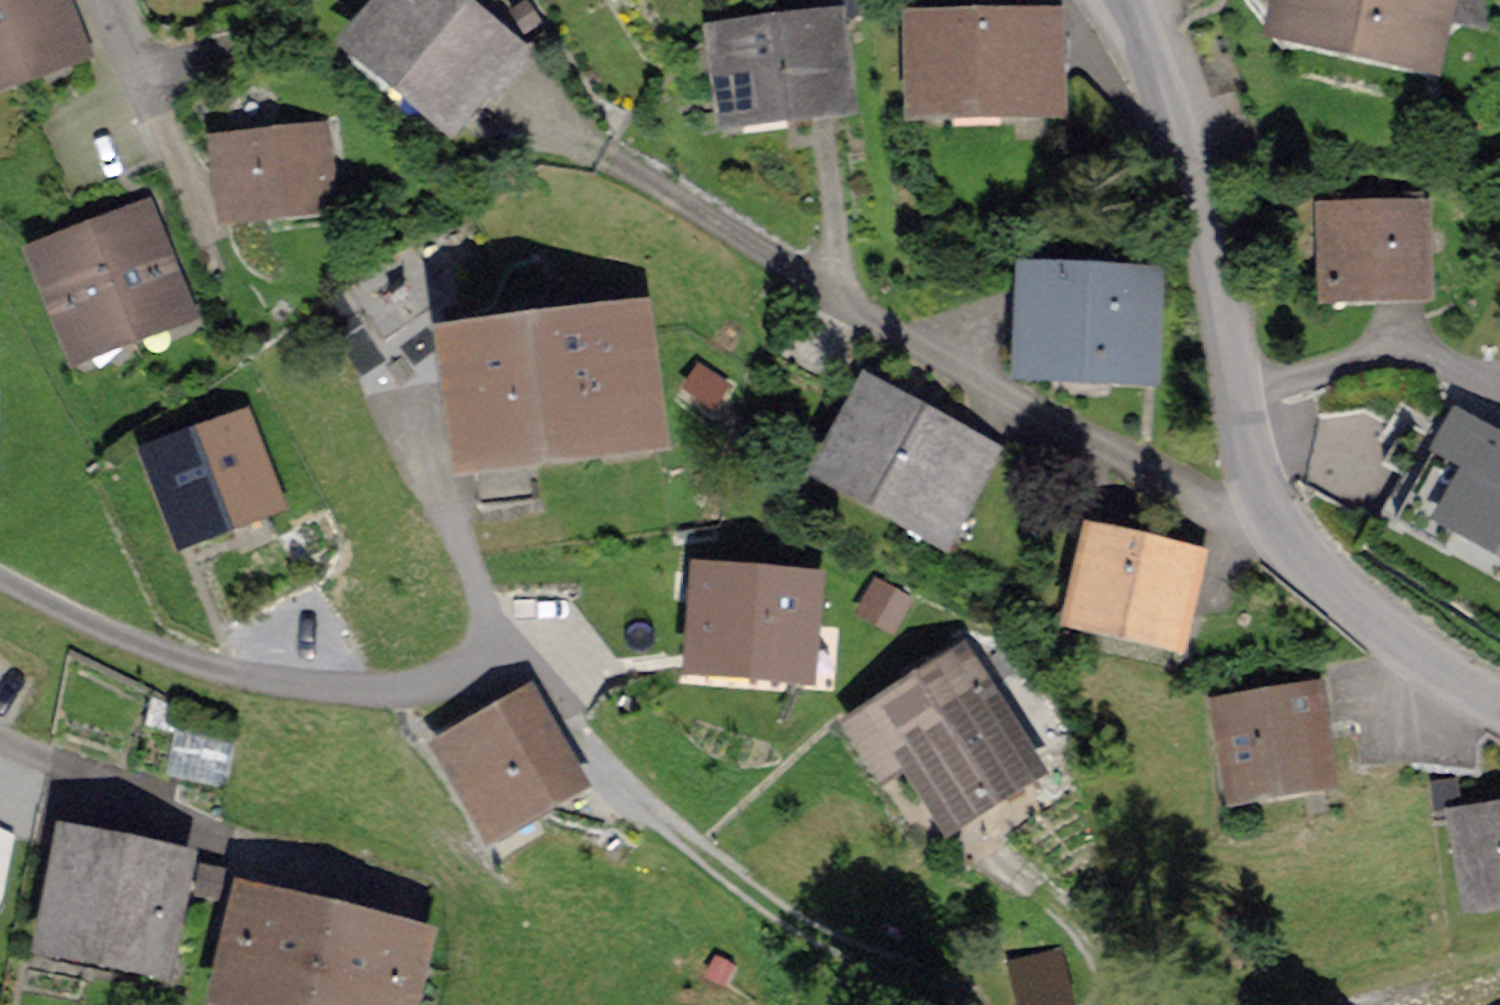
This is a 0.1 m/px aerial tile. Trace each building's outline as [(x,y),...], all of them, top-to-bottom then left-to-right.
[(42,60),(36,45),(72,31),(60,0),(0,0),(0,77),(42,60)] [(367,34),(444,98),(477,60),(503,82),(526,55),(460,0),(396,0),(367,34)] [(1302,31),(1423,59),(1435,8),(1487,20),(1485,0),(1309,0),(1302,31)] [(987,23),(932,25),(934,100),(1057,96),(1054,20),(1046,20),(1045,8),(987,10),(987,23)] [(839,19),(730,31),(739,112),(809,104),(811,117),(850,113),(839,19)] [(325,133),(226,144),(234,214),(292,208),(290,191),(331,187),(325,133)] [(1334,209),(1336,284),(1430,282),(1428,193),(1348,195),(1348,209),(1334,209)] [(51,258),(85,345),(180,308),(146,221),(51,258)] [(1042,280),(1038,362),(1148,366),(1151,285),(1042,280)] [(532,339),(464,348),(468,377),(451,379),(459,441),(476,438),(485,506),(546,498),(539,446),(651,431),(633,292),(528,306),(532,339)] [(808,310),(785,353),(829,376),(852,333),(808,310)] [(881,393),(841,465),(930,513),(939,498),(964,512),(996,455),(928,418),(935,406),(920,398),(913,410),(881,393)] [(238,416),(159,447),(196,543),(237,527),(232,514),(258,504),(231,436),(243,431),(238,416)] [(1466,498),(1499,518),(1499,441),(1466,498)] [(1102,540),(1086,608),(1180,630),(1196,561),(1102,540)] [(805,590),(708,583),(703,660),(800,667),(805,590)] [(970,661),(863,727),(884,760),(906,747),(952,821),(1037,769),(970,661)] [(1325,771),(1312,697),(1233,711),(1246,785),(1325,771)] [(530,699),(448,745),(493,826),(576,780),(530,699)] [(153,705),(138,767),(231,788),(245,725),(153,705)] [(1469,818),(1480,892),(1499,889),(1499,813),(1469,818)] [(75,846),(57,937),(159,958),(177,867),(75,846)] [(293,1004),(397,1004),(412,942),(255,905),(234,991),(293,1004)]
